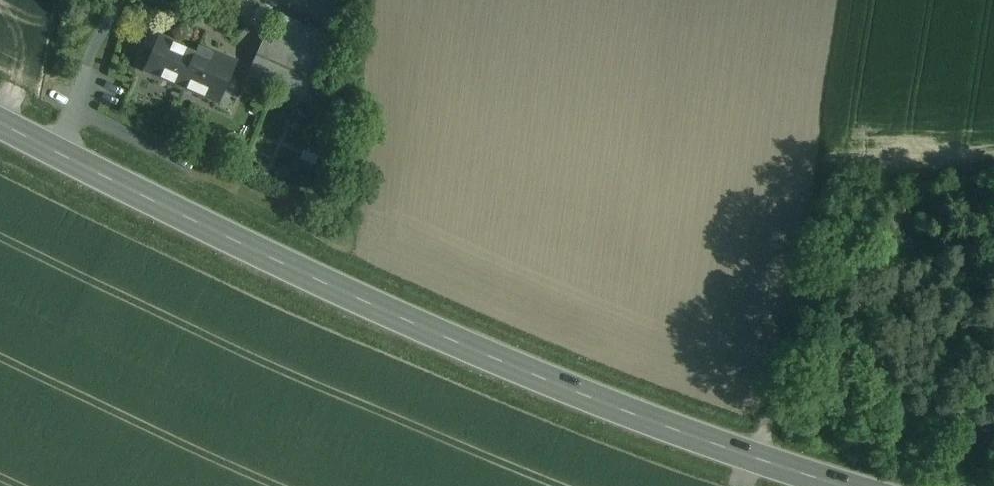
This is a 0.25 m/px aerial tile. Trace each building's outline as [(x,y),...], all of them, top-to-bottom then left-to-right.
[(249,77),(308,96),(330,30),(284,15),(275,41),(262,37),(249,77)] [(229,66),(161,37),(147,69),(215,98),(229,66)]
